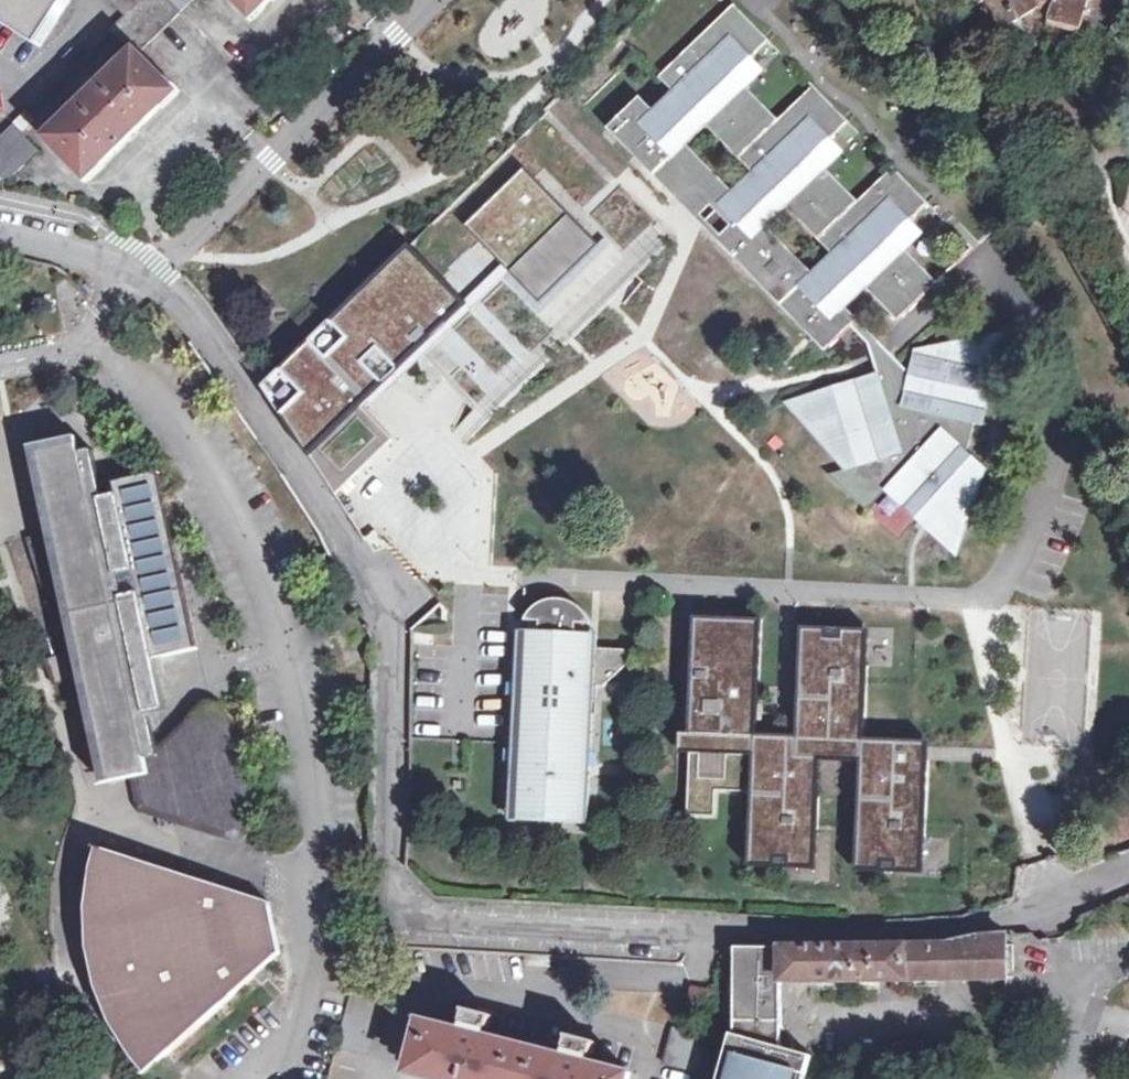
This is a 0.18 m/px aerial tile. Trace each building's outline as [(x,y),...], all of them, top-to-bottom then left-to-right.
[(44,46),(73,0),(0,0),(0,19),(44,46)] [(135,53),(138,50),(140,52),(193,0),(141,0),(126,14),(112,28),(135,53)] [(126,14),(141,0),(113,0),(126,14)] [(255,17),(272,0),(239,0),(255,17)] [(1049,19),(1048,26),(1103,42),(1114,0),(987,0),(986,1),(1003,32),(1033,15),(1043,8),(1052,12),(1049,19)] [(730,76),(765,42),(730,6),(656,79),(671,94),(651,113),(636,98),(604,130),(631,158),(672,199),(691,181),(717,207),(698,226),(701,229),(803,332),(821,314),(840,334),(854,320),(842,308),(862,288),(895,322),(934,284),(889,238),(924,204),(890,169),(855,203),(810,157),(844,123),(810,87),(775,121),(730,76)] [(1043,8),(1033,15),(1049,19),(1052,12),(1043,8)] [(138,50),(135,53),(49,137),(90,177),(178,91),(140,52),(138,50)] [(11,178),(39,151),(26,137),(39,125),(26,112),(13,124),(0,137),(0,179),(11,178)] [(302,396),(281,415),(291,429),(334,495),(391,440),(360,409),(384,386),(365,366),(379,352),(398,372),(428,343),(496,413),(670,244),(543,113),(329,321),(345,337),(325,356),(310,340),(278,371),(302,396)] [(691,181),(672,199),(698,226),(717,207),(691,181)] [(822,352),(840,334),(821,314),(803,332),(822,352)] [(854,320),(848,327),(869,357),(875,375),(789,402),(848,468),(878,459),(897,476),(885,489),(952,551),(980,467),(965,454),(972,422),(980,424),(999,335),(914,356),(920,387),(891,357),(854,320)] [(329,321),(310,340),(325,356),(345,337),(329,321)] [(379,352),(365,366),(384,386),(398,372),(379,352)] [(278,371),(262,386),(281,415),(302,396),(278,371)] [(47,529),(64,524),(54,493),(44,464),(74,453),(73,451),(78,450),(75,436),(29,446),(47,529)] [(78,450),(73,451),(74,453),(44,464),(54,493),(64,524),(47,529),(25,537),(79,701),(84,700),(110,691),(126,749),(141,745),(146,750),(131,764),(128,767),(129,776),(134,804),(138,808),(156,814),(159,825),(173,822),(172,819),(225,835),(235,833),(240,825),(244,804),(245,788),(244,770),(240,756),(233,735),(217,709),(210,700),(199,701),(177,720),(167,692),(183,687),(168,643),(176,641),(180,652),(214,641),(158,471),(114,486),(115,489),(102,494),(87,447),(78,450)] [(848,468),(826,475),(865,511),(885,489),(897,476),(878,459),(848,468)] [(589,647),(590,634),(576,633),(576,623),(592,623),(591,620),(589,617),(588,613),(586,610),(584,608),(581,605),(578,603),(576,601),(572,600),(569,598),(566,597),(562,597),(559,596),(556,596),(552,597),(549,597),(545,598),(542,600),(539,601),(536,603),(534,606),(531,608),(529,611),(527,614),(525,617),(524,620),(539,621),(539,631),(525,630),(524,645),(516,645),(514,684),(519,684),(518,710),(513,709),(511,742),(511,748),(519,748),(518,770),(510,770),(507,808),(520,809),(519,818),(578,821),(578,811),(588,813),(590,773),(582,773),(583,750),(591,751),(592,711),(587,711),(588,684),(603,686),(641,649),(596,647),(589,647)] [(756,734),(762,619),(695,616),(686,814),(714,815),(715,790),(751,792),(747,866),(774,867),(774,859),(790,860),(789,868),(816,869),(821,759),(860,761),(855,871),(881,872),(881,864),(897,865),(897,873),(922,874),(928,742),(862,739),(867,629),(841,628),(841,636),(828,636),(828,627),(800,626),(795,736),(756,734)] [(524,645),(525,630),(517,630),(516,645),(524,645)] [(126,749),(110,691),(84,700),(102,781),(129,776),(128,767),(131,764),(146,750),(141,745),(126,749)] [(519,748),(511,748),(510,770),(518,770),(519,748)] [(582,773),(590,773),(591,751),(583,750),(582,773)] [(520,809),(507,808),(507,818),(519,818),(520,809)] [(578,811),(578,821),(588,821),(588,813),(578,811)] [(95,888),(93,905),(103,907),(112,909),(113,931),(115,952),(120,973),(126,993),(135,1013),(121,1022),(143,1058),(135,1066),(138,1072),(159,1053),(162,1050),(214,1004),(252,970),(278,947),(267,898),(92,836),(90,842),(104,849),(98,870),(95,888)] [(103,907),(93,905),(94,919),(96,945),(99,960),(103,976),(108,994),(114,1008),(121,1022),(127,1018),(135,1013),(126,993),(120,973),(115,952),(113,931),(112,909),(103,907)] [(780,950),(780,983),(1007,978),(1008,936),(971,938),(947,945),(780,950)] [(810,1057),(791,1052),(790,1054),(781,1051),(780,1005),(772,1005),(772,986),(780,986),(780,983),(780,950),(733,951),(734,1037),(734,1075),(720,1072),(718,1078),(804,1078),(810,1057)] [(388,994),(351,983),(336,1042),(373,1052),(388,994)] [(691,1005),(713,1006),(714,986),(691,986),(691,1005)] [(780,1005),(780,986),(772,986),(772,1005),(780,1005)] [(584,1063),(586,1058),(566,1052),(564,1058),(482,1036),(483,1030),(466,1027),(465,1032),(419,1020),(406,1072),(431,1078),(626,1078),(627,1074),(584,1063)] [(707,1036),(670,1025),(661,1064),(699,1074),(707,1036)] [(730,1036),(720,1072),(734,1075),(734,1037),(730,1036)]
